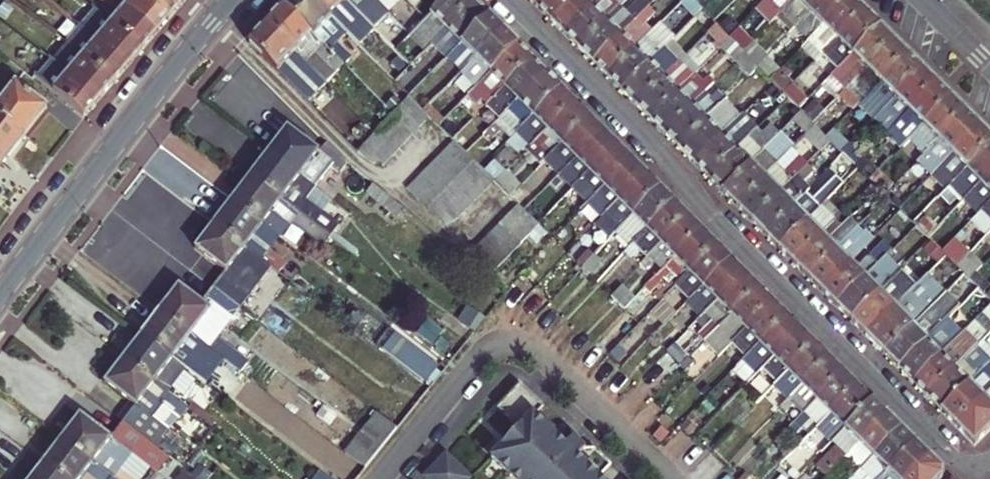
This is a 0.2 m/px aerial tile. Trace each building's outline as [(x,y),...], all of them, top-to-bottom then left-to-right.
[(140,51),(155,34),(115,0),(104,0),(95,10),(111,24),(140,51)] [(168,17),(149,0),(115,0),(155,34),(168,17)] [(168,17),(183,0),(149,0),(168,17)] [(312,35),(330,18),(327,15),(312,0),(289,0),(283,7),(309,33),(312,35)] [(327,15),(343,0),(312,0),(327,15)] [(344,0),(343,0),(327,15),(330,18),(346,34),(377,66),(389,54),(392,58),(396,53),(395,52),(369,26),(364,21),(344,0)] [(364,21),(380,6),(377,2),(375,0),(344,0),(364,21)] [(431,14),(446,29),(474,0),(473,0),(444,0),(440,5),(431,14)] [(474,0),(446,29),(461,44),(489,16),(481,8),(474,0)] [(536,7),(542,14),(550,21),(571,0),(542,0),(536,7)] [(587,0),(571,0),(550,21),(557,28),(563,35),(592,6),(587,0)] [(611,0),(598,0),(592,6),(607,20),(619,7),(613,2),(611,0)] [(621,34),(633,22),(647,7),(650,5),(645,0),(639,0),(625,14),(619,7),(607,20),(621,34)] [(680,3),(694,18),(702,10),(700,8),(699,8),(692,0),(683,0),(682,1),(680,3)] [(765,0),(746,0),(755,9),(765,0)] [(793,0),(765,0),(755,9),(754,11),(768,25),(775,18),(793,0)] [(823,0),(793,0),(775,18),(790,33),(795,28),(823,0)] [(849,0),(823,0),(795,28),(808,41),(849,0)] [(865,12),(858,5),(853,0),(849,0),(808,41),(822,55),(865,12)] [(364,21),(369,26),(385,11),(380,6),(364,21)] [(578,49),(607,20),(592,6),(563,35),(571,42),(578,49)] [(266,25),(292,51),(309,33),(283,7),(275,15),(266,25)] [(633,22),(621,34),(636,48),(644,39),(637,32),(634,30),(637,27),(637,28),(653,13),(647,7),(633,22)] [(93,8),(77,25),(96,41),(126,68),(140,51),(111,24),(95,10),(93,8)] [(837,70),(880,27),(872,19),(865,12),(822,55),(837,70)] [(431,44),(446,29),(431,14),(409,37),(424,52),(431,44)] [(489,16),(461,44),(476,59),(504,31),(496,23),(489,16)] [(312,35),(329,52),(336,45),(346,34),(330,18),(312,35)] [(591,63),(621,34),(607,20),(578,49),(584,56),(591,63)] [(728,39),(735,32),(724,20),(717,27),(728,39)] [(636,48),(650,62),(664,47),(674,37),(659,23),(644,39),(636,48)] [(77,25),(62,42),(82,58),(112,85),(126,68),(96,41),(77,25)] [(248,44),(274,70),(292,51),(266,25),(257,34),(248,44)] [(715,25),(709,33),(721,47),(728,39),(717,27),(715,25)] [(845,91),(895,41),(888,34),(880,27),(837,70),(831,77),(845,91)] [(446,29),(431,44),(447,59),(461,44),(446,29)] [(741,52),(751,43),(738,29),(735,32),(728,39),(741,52)] [(504,31),(476,59),(490,73),(519,46),(511,38),(504,31)] [(312,35),(309,33),(292,51),(326,84),(343,66),(329,52),(312,35)] [(606,78),(636,48),(621,34),(591,63),(598,70),(606,78)] [(728,39),(721,47),(736,63),(744,55),(741,52),(728,39)] [(808,41),(800,49),(815,63),(822,55),(808,41)] [(879,84),(908,55),(901,48),(895,41),(845,91),(838,98),(852,112),(857,106),(872,91),(866,85),(873,78),(879,84)] [(56,50),(48,59),(52,63),(67,76),(98,101),(112,85),(82,58),(62,42),(56,50)] [(756,68),(766,58),(751,43),(741,52),(744,55),(756,68)] [(461,74),(476,59),(461,44),(447,59),(461,74)] [(336,45),(329,52),(343,66),(350,59),(336,45)] [(519,46),(490,73),(504,87),(532,59),(526,52),(519,46)] [(664,47),(650,62),(664,76),(679,62),(664,47)] [(621,92),(650,62),(636,48),(606,78),(614,86),(621,92)] [(326,84),(292,51),(274,70),(308,104),(326,84)] [(744,55),(736,63),(750,77),(757,69),(756,68),(744,55)] [(872,121),(923,69),(916,62),(908,55),(879,84),(872,91),(857,106),(872,121)] [(776,73),(778,71),(766,58),(756,68),(757,69),(769,81),(776,73)] [(475,88),(490,73),(476,59),(461,74),(475,88)] [(532,59),(504,87),(519,101),(547,74),(541,67),(532,59)] [(664,76),(650,62),(621,92),(628,99),(634,106),(664,76)] [(664,76),(678,90),(692,76),(679,62),(664,76)] [(37,80),(83,119),(98,101),(67,76),(52,63),(37,80)] [(788,79),(791,76),(782,67),(778,71),(776,73),(790,87),(792,85),(788,79)] [(888,134),(937,84),(930,76),(923,69),(872,121),(866,127),(880,141),(888,134)] [(495,97),(504,87),(490,73),(475,88),(469,97),(475,103),(482,96),(482,94),(482,91),(485,87),(495,97)] [(678,90),(693,105),(705,93),(715,83),(708,77),(703,81),(695,73),(692,76),(678,90)] [(782,95),(790,87),(776,73),(769,81),(773,86),(780,93),(782,95)] [(547,74),(519,101),(534,116),(562,89),(554,81),(547,74)] [(678,90),(664,76),(634,106),(642,113),(649,120),(678,90)] [(913,137),(952,98),(944,90),(937,84),(888,134),(902,148),(908,141),(913,137)] [(24,137),(45,109),(15,85),(0,104),(0,118),(24,137)] [(490,102),(495,97),(485,87),(482,91),(482,94),(490,102)] [(502,118),(519,101),(504,87),(495,97),(490,102),(488,104),(502,118)] [(805,102),(805,101),(790,87),(782,95),(787,100),(797,110),(805,102)] [(562,89),(534,116),(547,129),(575,102),(568,95),(562,89)] [(693,105),(678,90),(649,120),(656,127),(663,134),(693,105)] [(705,93),(693,105),(708,119),(725,102),(725,101),(716,92),(710,98),(705,93)] [(780,93),(771,101),(778,109),(787,100),(782,95),(780,93)] [(408,98),(362,148),(377,161),(383,166),(428,117),(408,98)] [(923,156),(966,112),(958,104),(952,98),(913,137),(921,145),(917,149),(923,156)] [(787,100),(778,109),(792,122),(800,114),(797,110),(787,100)] [(515,134),(534,116),(519,101),(483,137),(488,143),(507,125),(515,134)] [(575,102),(547,129),(562,144),(589,117),(583,109),(575,102)] [(708,119),(724,135),(740,118),(725,102),(708,119)] [(811,124),(819,116),(805,102),(797,110),(800,114),(811,124)] [(677,149),(708,119),(693,105),(663,134),(670,141),(677,149)] [(852,112),(851,113),(866,127),(872,121),(857,106),(852,112)] [(931,177),(981,127),(973,119),(966,112),(923,156),(916,163),(931,177)] [(800,114),(792,122),(806,136),(814,128),(811,124),(800,114)] [(528,147),(547,129),(534,116),(515,134),(528,147)] [(740,118),(724,135),(738,148),(749,137),(757,130),(743,116),(740,118)] [(589,117),(562,144),(576,158),(604,130),(597,124),(589,117)] [(24,137),(0,118),(0,162),(2,164),(24,137)] [(724,135),(708,119),(677,149),(685,157),(693,165),(724,135)] [(738,148),(752,162),(779,135),(770,126),(754,142),(749,137),(738,148)] [(989,146),(989,136),(987,133),(981,127),(931,177),(945,191),(947,189),(989,146)] [(806,136),(804,138),(819,154),(829,143),(826,139),(814,128),(806,136)] [(319,153),(287,129),(268,154),(307,184),(314,189),(331,167),(338,173),(348,164),(327,143),(319,153)] [(544,162),(562,144),(547,129),(528,147),(526,150),(540,166),(544,162)] [(604,130),(576,158),(590,173),(618,145),(611,138),(604,130)] [(839,153),(847,145),(834,132),(826,139),(829,143),(839,153)] [(526,150),(528,147),(515,134),(507,143),(520,155),(526,150)] [(752,162),(766,176),(791,151),(794,148),(780,134),(779,135),(752,162)] [(707,179),(738,148),(724,135),(693,165),(700,171),(707,179)] [(913,137),(908,141),(917,149),(921,145),(913,137)] [(406,191),(445,226),(456,221),(494,182),(483,171),(453,142),(406,191)] [(558,176),(576,158),(562,144),(544,162),(558,176)] [(618,145),(590,173),(605,187),(632,159),(625,152),(618,145)] [(854,167),(862,160),(847,145),(839,153),(854,167)] [(989,175),(989,146),(947,189),(961,204),(989,175)] [(358,152),(370,163),(377,161),(362,148),(358,152)] [(721,193),(752,162),(738,148),(707,179),(714,186),(721,193)] [(766,176),(781,191),(806,166),(791,151),(766,176)] [(307,184),(268,154),(250,178),(330,239),(339,228),(317,211),(298,196),(307,184)] [(572,191),(590,173),(576,158),(558,176),(572,191)] [(632,159),(605,187),(619,201),(646,173),(640,167),(632,159)] [(505,172),(493,160),(483,171),(494,182),(505,172)] [(766,176),(752,162),(721,193),(728,200),(735,207),(766,176)] [(806,166),(781,191),(795,205),(807,193),(811,189),(804,181),(813,174),(806,166)] [(510,197),(520,186),(505,172),(494,182),(510,197)] [(587,205),(605,187),(590,173),(572,191),(587,205)] [(646,173),(619,201),(633,215),(661,187),(653,180),(646,173)] [(885,196),(892,187),(877,173),(869,181),(885,196)] [(989,203),(989,175),(961,204),(975,218),(989,203)] [(781,191),(766,176),(735,207),(743,214),(749,221),(781,191)] [(330,239),(250,178),(231,202),(273,234),(276,236),(285,223),(291,222),(323,247),(330,239)] [(813,200),(802,211),(809,219),(826,202),(842,185),(835,178),(813,200)] [(307,184),(298,196),(317,211),(326,199),(314,189),(307,184)] [(394,218),(401,209),(373,185),(365,194),(394,218)] [(524,207),(534,197),(524,187),(514,197),(524,207)] [(605,215),(619,201),(605,187),(587,205),(592,210),(598,203),(601,206),(594,212),(600,219),(605,215)] [(661,187),(633,215),(647,229),(675,201),(667,194),(661,187)] [(764,236),(795,205),(781,191),(749,221),(757,229),(764,236)] [(802,211),(813,200),(807,193),(795,205),(802,211)] [(619,229),(633,215),(619,201),(605,215),(619,229)] [(675,201),(647,229),(661,244),(689,216),(682,209),(675,201)] [(273,234),(231,202),(213,226),(255,257),(273,234)] [(826,202),(809,219),(823,233),(834,222),(840,216),(826,202)] [(601,206),(598,203),(592,210),(594,212),(601,206)] [(975,218),(971,222),(975,227),(987,216),(989,219),(989,203),(975,218)] [(809,219),(802,211),(795,205),(764,236),(771,242),(778,250),(809,219)] [(539,226),(519,206),(500,226),(520,246),(539,226)] [(608,239),(614,233),(619,229),(605,215),(600,219),(595,225),(608,239)] [(634,243),(647,229),(633,215),(619,229),(614,233),(619,239),(625,234),(634,243)] [(689,216),(661,244),(675,258),(703,230),(696,223),(689,216)] [(927,239),(933,232),(918,217),(912,224),(915,226),(927,239)] [(823,233),(837,247),(858,226),(851,218),(840,228),(834,222),(823,233)] [(792,264),(823,233),(809,219),(778,250),(786,257),(792,264)] [(279,238),(291,222),(285,223),(276,236),(279,238)] [(255,257),(213,226),(195,250),(225,273),(213,290),(239,310),(248,298),(239,291),(255,270),(271,283),(277,275),(269,269),(261,262),(255,257)] [(492,275),(521,246),(520,246),(500,226),(471,254),(492,275)] [(837,247),(851,262),(874,239),(865,230),(863,233),(858,226),(837,247)] [(661,244),(647,229),(634,243),(642,251),(648,257),(661,244)] [(703,230),(675,258),(689,272),(717,244),(711,238),(703,230)] [(806,278),(837,247),(823,233),(792,264),(800,272),(806,278)] [(634,243),(625,234),(619,239),(629,248),(634,243)] [(956,267),(969,253),(954,239),(940,253),(944,256),(945,257),(956,267)] [(883,242),(858,268),(866,276),(885,257),(891,250),(883,242)] [(629,248),(621,255),(631,263),(642,251),(634,243),(629,248)] [(661,272),(675,258),(661,244),(648,257),(647,259),(652,263),(661,272)] [(717,244),(689,272),(703,286),(732,258),(724,251),(717,244)] [(932,245),(924,251),(936,263),(944,256),(940,253),(932,245)] [(820,292),(851,262),(837,247),(806,278),(813,285),(820,292)] [(976,273),(983,267),(969,253),(956,267),(963,275),(969,280),(976,273)] [(277,275),(284,266),(267,254),(263,259),(271,266),(269,269),(277,275)] [(600,261),(594,255),(581,269),(587,275),(600,261)] [(866,276),(881,291),(900,272),(885,257),(866,276)] [(675,287),(689,272),(675,258),(661,272),(644,288),(650,294),(658,288),(659,290),(654,294),(661,301),(675,287)] [(732,258),(703,286),(718,301),(746,273),(740,267),(732,258)] [(269,269),(271,266),(263,259),(261,262),(269,269)] [(647,259),(639,267),(644,271),(652,263),(647,259)] [(835,307),(866,276),(858,268),(851,262),(820,292),(827,299),(835,307)] [(688,301),(703,286),(689,272),(675,287),(688,301)] [(900,272),(881,291),(896,306),(916,286),(900,272)] [(746,273),(718,301),(732,315),(760,287),(754,281),(746,273)] [(969,280),(979,289),(984,295),(989,289),(989,286),(976,273),(969,280)] [(896,306),(914,324),(945,293),(926,275),(916,286),(896,306)] [(963,275),(952,286),(967,301),(968,300),(979,289),(969,280),(963,275)] [(881,291),(866,276),(835,307),(841,313),(850,322),(881,291)] [(635,299),(621,286),(611,297),(624,310),(635,299)] [(701,320),(718,301),(703,286),(688,301),(685,304),(701,320)] [(213,290),(201,305),(178,287),(159,313),(239,374),(246,366),(213,341),(239,310),(213,290)] [(760,287),(732,315),(746,329),(774,301),(767,294),(760,287)] [(968,300),(982,314),(989,306),(989,300),(984,295),(979,289),(968,300)] [(865,337),(896,306),(881,291),(850,322),(857,329),(865,337)] [(914,324),(929,338),(948,319),(960,307),(945,293),(914,324)] [(704,343),(732,315),(718,301),(701,320),(696,323),(703,332),(698,337),(704,343)] [(746,329),(760,344),(788,316),(782,309),(774,301),(746,329)] [(914,324),(896,306),(865,337),(873,346),(883,355),(914,324)] [(981,314),(989,322),(989,306),(982,314),(981,314)] [(239,374),(159,313),(141,336),(183,369),(189,373),(201,357),(213,366),(209,371),(215,374),(216,373),(231,385),(239,374)] [(746,329),(732,315),(704,343),(718,357),(732,344),(746,329)] [(788,316),(760,344),(775,358),(803,330),(796,323),(788,316)] [(948,319),(929,338),(943,352),(964,332),(948,319)] [(366,402),(278,342),(280,338),(256,322),(243,340),(268,358),(250,384),(338,444),(366,402)] [(898,370),(929,338),(914,324),(883,355),(890,362),(898,370)] [(760,344),(746,329),(732,344),(746,358),(760,344)] [(803,330),(775,358),(789,372),(817,344),(810,337),(803,330)] [(943,352),(957,367),(975,349),(978,346),(964,332),(943,352)] [(183,369),(141,336),(123,360),(165,393),(183,369)] [(912,383),(943,352),(929,338),(898,370),(904,377),(912,383)] [(404,340),(391,356),(425,382),(437,366),(404,340)] [(763,370),(775,358),(760,344),(746,358),(742,362),(756,375),(763,370)] [(817,344),(789,372),(803,386),(831,358),(824,351),(817,344)] [(679,367),(688,359),(674,345),(666,353),(679,367)] [(975,349),(957,367),(972,381),(989,363),(975,349)] [(957,367),(943,352),(912,383),(919,391),(926,398),(957,367)] [(776,384),(789,372),(775,358),(763,370),(776,384)] [(831,358),(803,386),(817,400),(845,372),(839,366),(831,358)] [(685,373),(693,365),(688,359),(679,367),(685,373)] [(165,393),(123,360),(104,385),(131,404),(135,408),(132,412),(128,408),(118,421),(122,424),(153,447),(160,438),(167,428),(153,418),(161,407),(175,418),(178,419),(186,409),(169,396),(165,393)] [(986,395),(989,391),(989,363),(972,381),(986,395)] [(940,412),(972,381),(957,367),(926,398),(932,405),(940,412)] [(803,386),(789,372),(776,384),(737,424),(743,431),(762,412),(761,411),(768,403),(771,405),(786,389),(793,397),(803,386)] [(845,372),(817,400),(831,414),(859,386),(853,379),(845,372)] [(986,395),(972,381),(940,412),(947,419),(954,426),(986,395)] [(490,459),(512,478),(600,478),(599,478),(611,465),(594,449),(586,450),(573,437),(569,441),(565,446),(534,417),(539,412),(543,408),(519,386),(497,409),(518,430),(490,459)] [(804,413),(817,400),(803,386),(793,397),(781,408),(786,413),(796,404),(804,413)] [(859,386),(831,414),(846,429),(874,401),(867,394),(859,386)] [(989,430),(989,399),(986,395),(954,426),(964,436),(974,446),(989,430)] [(808,437),(831,414),(817,400),(804,413),(802,415),(787,428),(793,434),(799,427),(808,437)] [(874,401),(846,429),(860,443),(888,415),(881,408),(874,401)] [(161,407),(153,418),(167,428),(175,418),(161,407)] [(539,412),(534,417),(565,446),(569,441),(539,412)] [(397,430),(377,414),(345,454),(365,469),(397,430)] [(846,429),(831,414),(808,437),(779,466),(792,478),(797,478),(799,476),(789,468),(823,433),(826,437),(815,448),(821,454),(832,443),(846,429)] [(888,415),(860,443),(875,457),(903,429),(896,422),(888,415)] [(80,417),(61,442),(92,466),(108,477),(110,478),(127,478),(118,472),(131,456),(156,474),(168,458),(156,450),(153,447),(122,424),(110,440),(80,417)] [(661,444),(669,435),(661,427),(653,436),(661,444)] [(837,448),(846,457),(860,443),(846,429),(832,443),(837,448)] [(903,429),(875,457),(889,471),(917,444),(910,437),(903,429)] [(163,441),(160,438),(153,447),(156,450),(163,441)] [(61,442),(42,465),(61,478),(82,478),(92,466),(61,442)] [(856,476),(875,457),(860,443),(846,457),(841,462),(856,476)] [(889,471),(897,478),(909,478),(931,458),(924,451),(917,444),(889,471)] [(841,462),(846,457),(837,448),(816,469),(826,478),(841,462)] [(426,478),(427,478),(472,478),(446,455),(426,478)] [(889,471),(875,457),(856,476),(853,478),(881,478),(889,471)] [(909,478),(942,478),(943,478),(943,469),(937,464),(931,458),(909,478)] [(42,465),(31,478),(61,478),(42,465)]
